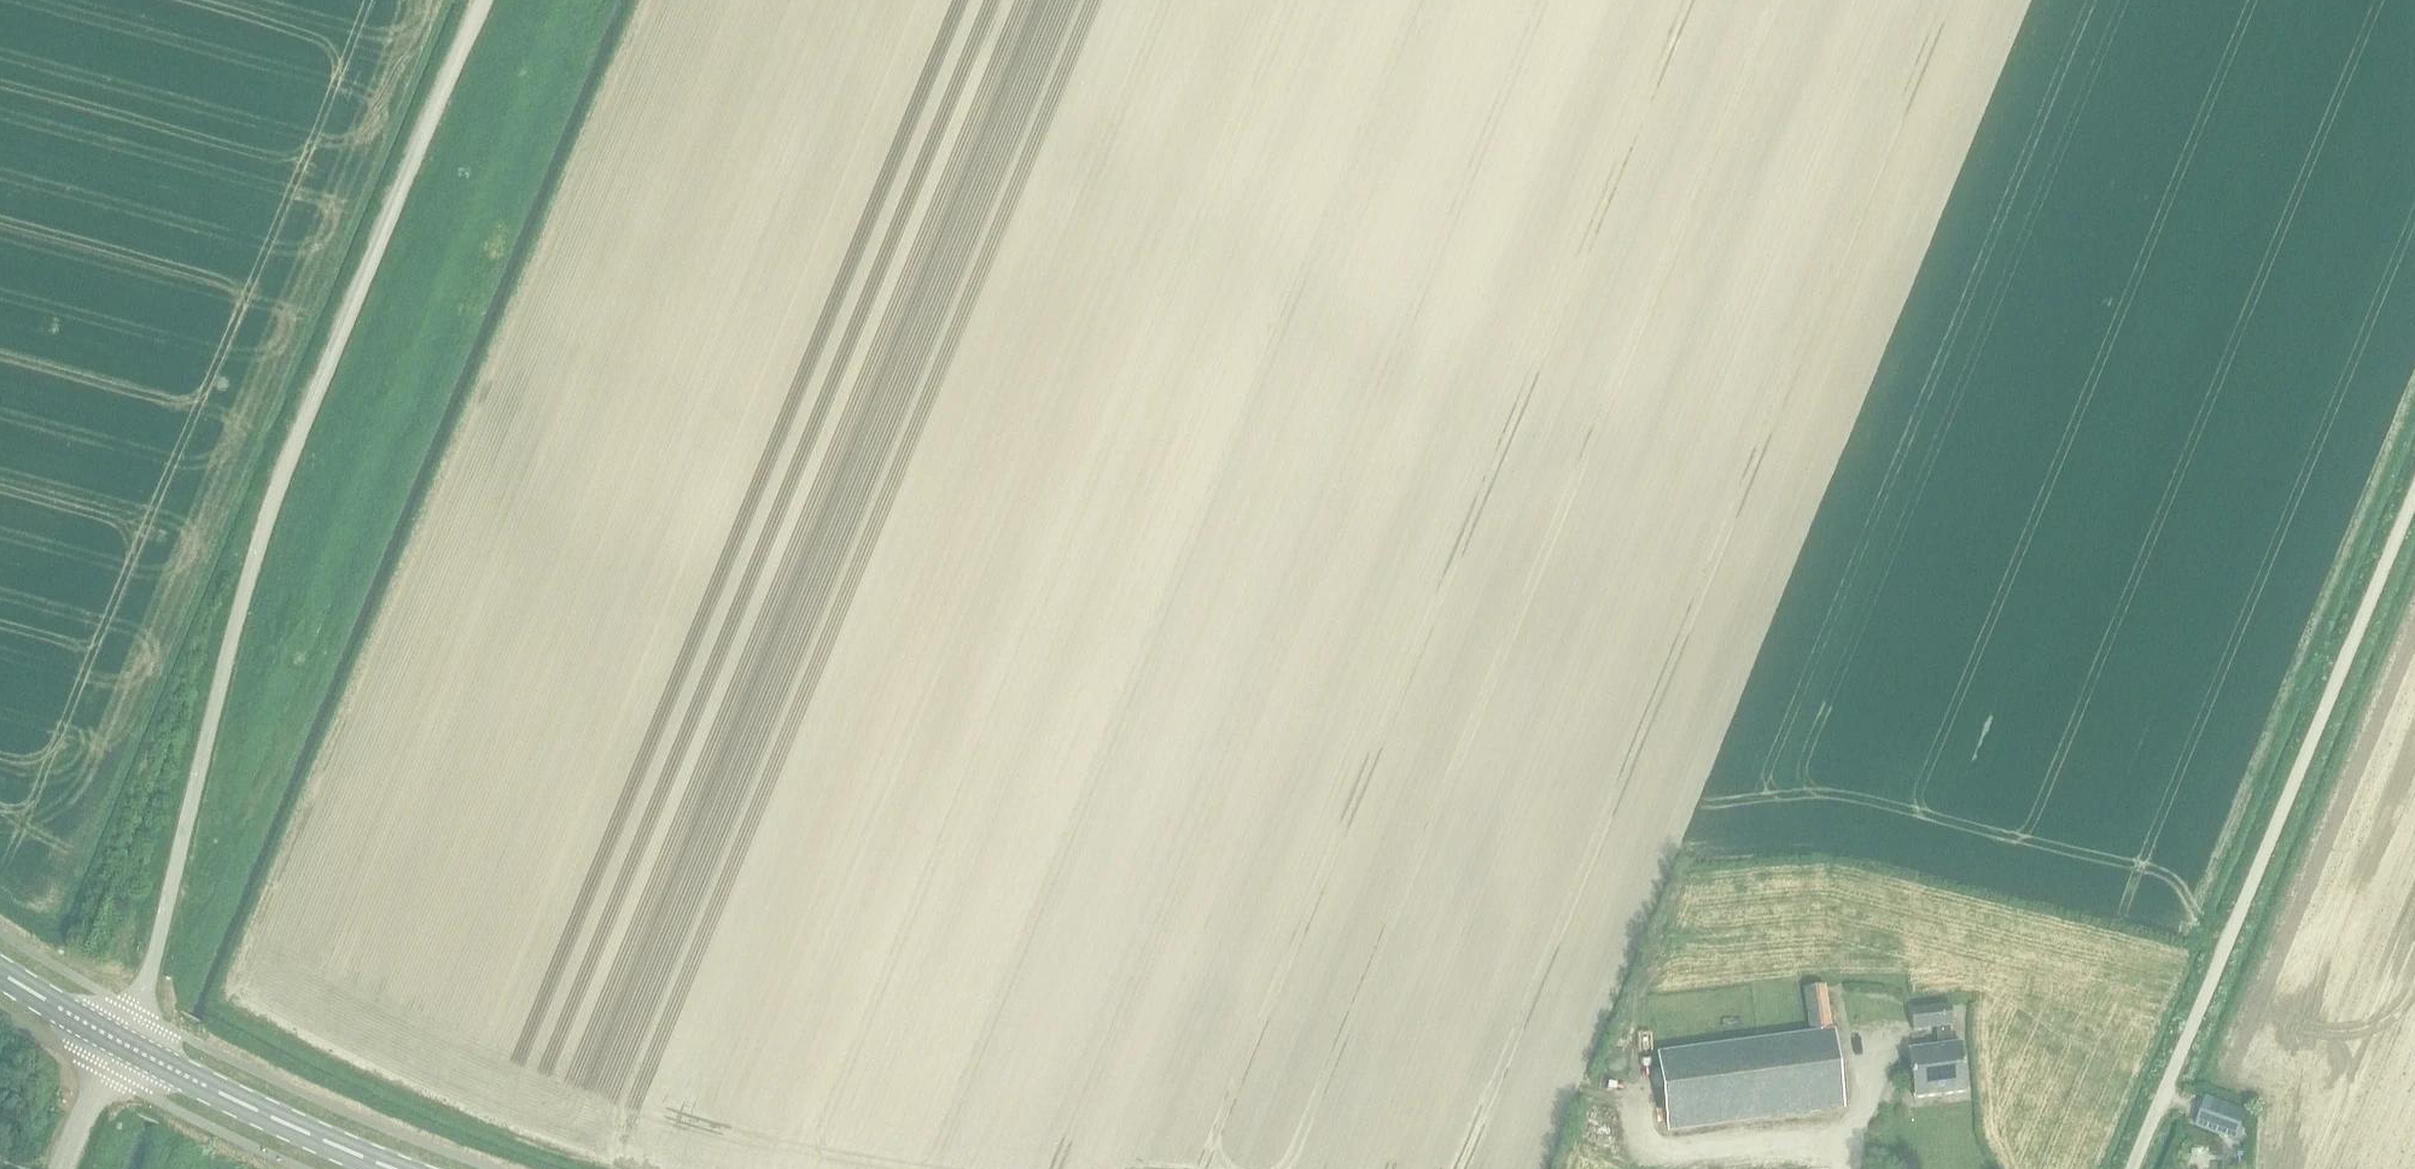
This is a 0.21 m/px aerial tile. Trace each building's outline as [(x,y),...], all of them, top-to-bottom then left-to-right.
[(1660,1055),(1669,1130),(1842,1107),(1833,1032),(1830,1032),(1825,985),(1803,987),(1809,1035),(1660,1055)] [(1937,1046),(1908,1049),(1914,1097),(1967,1090),(1961,1043),(1951,1044),(1949,1025),(1952,1025),(1950,1004),(1910,1009),(1913,1030),(1935,1027),(1937,1046)] [(2232,1137),(2242,1110),(2206,1097),(2196,1124),(2232,1137)]
